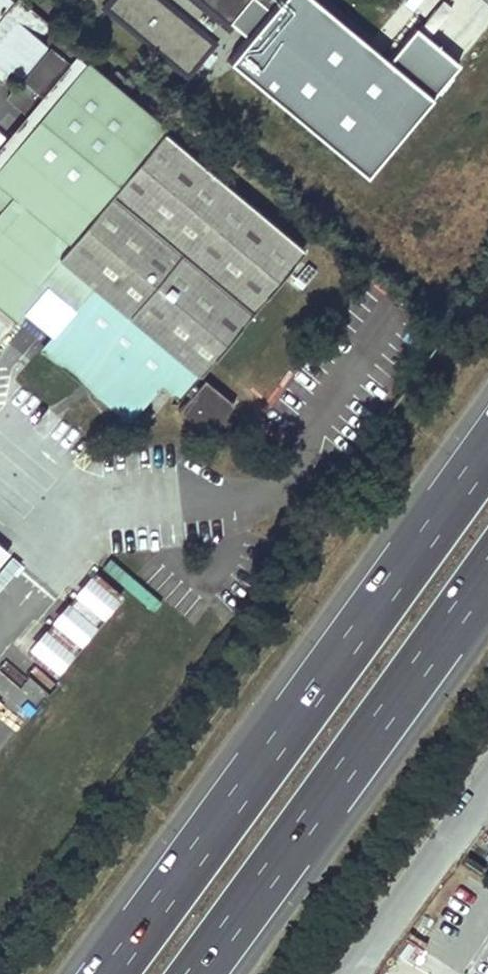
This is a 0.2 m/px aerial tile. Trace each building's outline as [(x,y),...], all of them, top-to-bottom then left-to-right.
[(107,9),(186,74),(210,46),(155,0),(114,0),(107,9)] [(380,195),(448,112),(314,0),(185,0),(229,37),(235,29),(246,39),(223,65),(380,195)] [(2,12),(0,11),(0,24),(15,6),(10,2),(7,6),(2,12)] [(15,6),(0,24),(0,76),(8,66),(26,82),(45,98),(9,141),(5,137),(0,143),(0,213),(7,219),(0,228),(0,294),(23,314),(48,285),(75,307),(45,343),(96,386),(87,396),(100,407),(103,403),(127,422),(143,405),(145,406),(159,391),(175,406),(182,398),(188,403),(176,416),(200,436),(211,423),(217,428),(231,410),(202,385),(195,394),(189,389),(303,254),(76,61),(78,58),(15,6)] [(0,113),(0,133),(5,137),(9,141),(45,98),(26,82),(0,113)] [(11,488),(0,480),(0,495),(4,497),(11,488)] [(10,552),(0,544),(0,563),(10,552)] [(123,600),(96,577),(93,582),(119,605),(123,600)] [(93,582),(90,580),(74,598),(77,600),(103,623),(119,605),(93,582)] [(103,623),(77,600),(70,608),(96,631),(103,623)] [(70,608),(68,606),(52,625),(54,627),(80,650),(96,631),(70,608)] [(80,650),(54,627),(47,634),(74,657),(80,650)] [(47,634),(45,633),(29,651),(31,653),(57,676),(74,657),(47,634)] [(57,676),(31,653),(27,658),(53,681),(57,676)]
